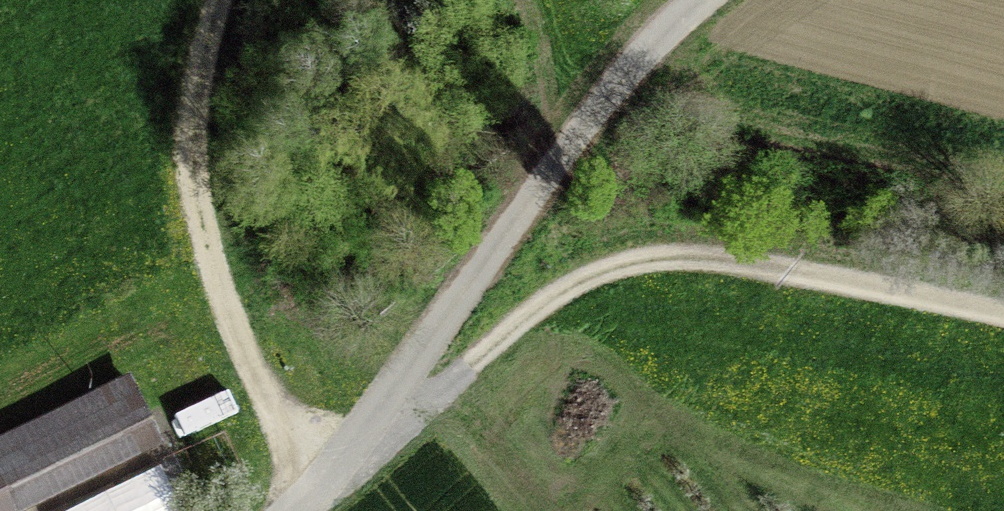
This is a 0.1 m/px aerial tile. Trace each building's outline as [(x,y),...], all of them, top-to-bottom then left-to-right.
[(131,385),(0,448),(0,510),(21,510),(159,444),(131,385)]
